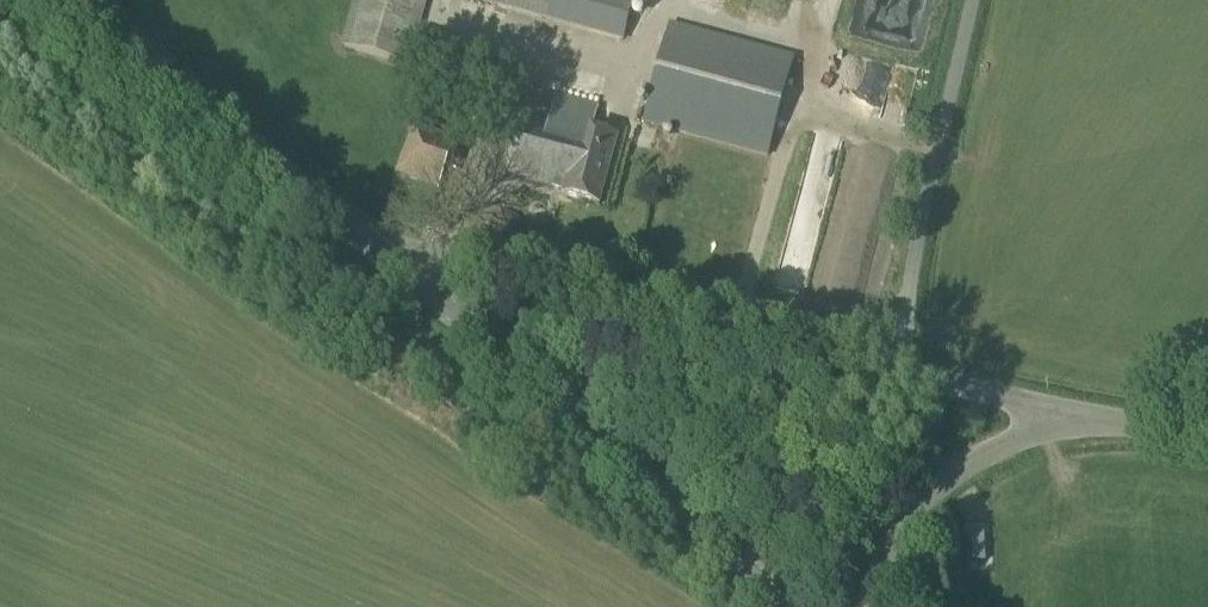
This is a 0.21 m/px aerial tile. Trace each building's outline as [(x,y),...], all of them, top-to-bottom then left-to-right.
[(343,48),(406,65),(423,0),(355,0),(343,48)] [(547,20),(622,41),(633,1),(633,0),(471,0),(547,20)] [(767,156),(794,58),(670,25),(643,122),(767,156)] [(834,69),(845,96),(871,85),(860,59),(834,69)] [(875,62),(870,84),(892,89),(897,66),(875,62)] [(591,131),(597,108),(559,98),(552,125),(521,117),(505,172),(564,188),(562,195),(599,205),(617,138),(591,131)] [(415,125),(397,172),(438,188),(456,141),(420,127),(415,125)] [(938,432),(942,417),(925,413),(921,428),(938,432)]
